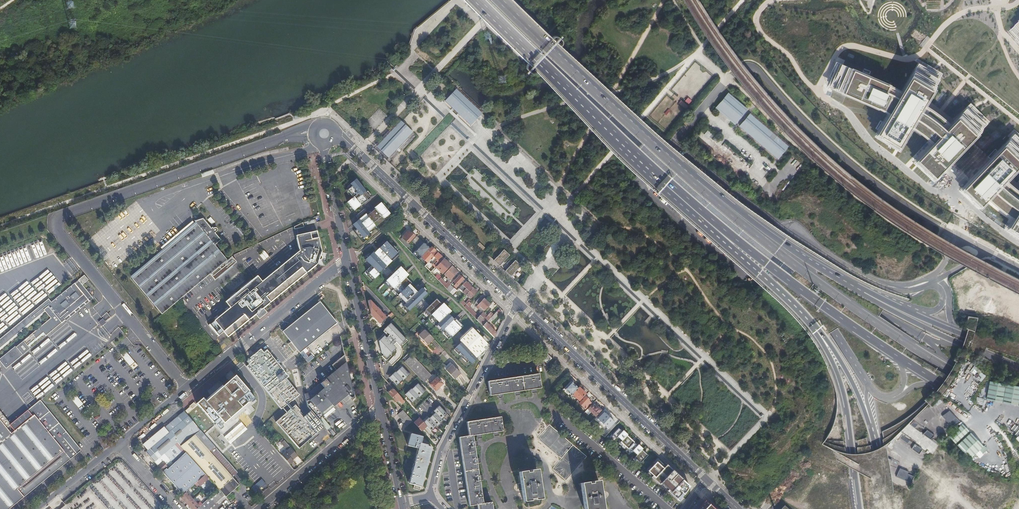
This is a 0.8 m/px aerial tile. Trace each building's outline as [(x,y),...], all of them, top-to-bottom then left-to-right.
[(1009,31),(1018,43),(1018,22),(1009,31)] [(978,44),(983,50),(989,45),(984,39),(978,44)] [(907,126),(918,132),(930,142),(914,159),(933,176),(941,166),(978,204),(985,197),(991,203),(998,208),(1012,218),(1006,226),(1018,234),(1018,193),(1017,192),(1008,185),(1002,179),(1007,174),(1018,162),(1018,150),(1007,138),(993,154),(987,150),(984,152),(973,143),(968,139),(986,119),(969,103),(948,124),(934,113),(920,104),(934,81),(913,68),(900,91),(872,78),(841,65),(831,87),(888,112),(875,132),(896,145),(907,126)] [(752,80),(748,82),(745,86),(745,87),(746,87),(747,86),(746,88),(747,88),(751,85),(754,81),(753,81),(752,82),(753,80),(752,80)] [(457,90),(445,102),(456,112),(460,115),(470,125),(482,113),(457,90)] [(727,94),(717,106),(735,122),(746,110),(727,94)] [(788,145),(750,113),(740,126),(777,158),(781,152),(783,154),(785,152),(783,150),(788,145)] [(380,143),(377,146),(389,157),(412,132),(401,122),(400,121),(380,143)] [(708,138),(712,134),(708,130),(704,134),(708,138)] [(833,169),(836,165),(835,165),(833,166),(834,164),(830,166),(827,170),(827,171),(828,171),(830,169),(828,171),(828,172),(829,172),(833,169)] [(1017,173),(1013,170),(1008,176),(1014,179),(1016,175),(1018,176),(1018,170),(1017,173)] [(357,174),(347,181),(350,185),(347,188),(352,195),(345,201),(352,210),(372,196),(357,174)] [(381,200),(351,223),(361,237),(392,213),(381,200)] [(161,314),(178,300),(227,260),(216,245),(222,240),(216,233),(218,231),(219,230),(218,229),(217,228),(215,230),(214,228),(212,230),(204,221),(198,222),(198,223),(132,278),(161,314)] [(316,264),(321,250),(317,230),(297,235),(299,250),(261,281),(257,275),(225,301),(230,307),(208,325),(217,336),(223,331),(227,337),(316,264)] [(401,237),(407,242),(414,236),(413,234),(412,232),(411,233),(408,230),(401,237)] [(932,234),(931,234),(930,235),(931,234),(930,233),(926,236),(923,240),(924,240),(926,239),(924,241),(925,241),(929,239),(932,235),(932,234)] [(423,242),(416,236),(411,241),(418,247),(423,242)] [(398,254),(386,241),(374,253),(373,252),(365,260),(371,266),(365,271),(374,280),(379,274),(378,273),(386,266),(392,261),(391,260),(398,254)] [(424,241),(423,242),(418,247),(416,249),(414,251),(420,257),(429,248),(426,245),(427,244),(424,241)] [(439,250),(437,248),(435,250),(431,247),(426,253),(421,258),(426,264),(428,262),(432,258),(433,257),(437,253),(439,250)] [(509,255),(503,250),(494,260),(500,265),(509,255)] [(259,255),(264,260),(268,256),(264,251),(259,255)] [(431,266),(428,270),(430,272),(435,267),(439,263),(443,259),(437,253),(433,257),(432,258),(428,262),(431,265),(431,266)] [(444,258),(443,259),(439,263),(435,267),(442,274),(450,265),(444,258)] [(515,260),(505,271),(511,276),(521,266),(515,260)] [(444,274),(450,280),(458,272),(452,266),(444,274)] [(406,273),(400,267),(386,281),(394,289),(394,288),(399,293),(409,284),(411,283),(406,277),(408,275),(406,273)] [(454,285),(456,287),(464,279),(459,275),(453,281),(455,284),(454,285)] [(440,278),(438,280),(440,283),(446,289),(450,284),(448,282),(445,284),(440,278)] [(5,368),(29,348),(28,347),(30,346),(29,345),(42,335),(44,334),(45,336),(61,323),(65,320),(92,298),(78,281),(51,303),(48,299),(0,338),(0,349),(45,312),(50,318),(15,346),(14,346),(0,357),(0,362),(5,368)] [(458,288),(465,295),(466,294),(472,288),(465,281),(458,288)] [(427,294),(421,288),(417,292),(409,284),(399,293),(398,295),(405,303),(403,305),(409,311),(427,294)] [(450,284),(446,289),(452,295),(457,290),(454,288),(450,284)] [(466,294),(470,298),(476,291),(472,288),(466,294)] [(478,305),(484,298),(481,296),(475,302),(478,305)] [(484,311),(490,304),(484,298),(478,305),(475,308),(476,309),(477,308),(478,309),(480,306),(484,311)] [(441,304),(436,299),(425,310),(430,316),(431,315),(438,322),(448,314),(451,311),(444,305),(443,303),(441,304)] [(321,300),(283,330),(291,341),(298,348),(300,352),(338,322),(321,300)] [(377,323),(378,324),(385,318),(368,300),(367,301),(370,315),(376,322),(377,323)] [(472,310),(469,307),(472,304),(469,301),(466,305),(464,307),(470,313),(472,310)] [(471,314),(476,319),(479,316),(472,310),(470,313),(471,314)] [(476,319),(479,322),(482,319),(482,318),(484,316),(486,315),(483,312),(479,316),(476,319)] [(490,318),(493,315),(491,312),(488,315),(486,318),(484,316),(482,318),(484,320),(485,319),(487,321),(490,318)] [(492,320),(494,321),(499,315),(496,312),(493,315),(490,318),(492,320)] [(453,319),(448,314),(438,322),(436,324),(442,330),(443,330),(450,338),(462,326),(455,319),(454,318),(453,319)] [(409,340),(390,319),(381,327),(384,332),(377,338),(379,350),(387,359),(409,340)] [(482,326),(493,337),(496,332),(488,324),(486,322),(482,326)] [(422,327),(413,336),(415,339),(418,336),(425,330),(422,327)] [(427,345),(434,339),(425,330),(418,336),(423,341),(424,341),(427,345)] [(485,343),(472,330),(467,336),(461,342),(461,341),(455,347),(471,364),(477,358),(475,356),(481,350),(480,348),(485,343)] [(294,351),(298,348),(291,341),(288,343),(294,351)] [(967,350),(959,347),(958,348),(954,359),(961,363),(967,350)] [(261,349),(250,357),(253,361),(247,366),(255,376),(268,393),(281,409),(299,395),(286,378),(288,376),(267,350),(264,352),(261,349)] [(128,368),(130,366),(133,364),(124,353),(119,357),(128,368)] [(309,392),(305,393),(308,407),(327,430),(330,427),(322,417),(323,415),(322,413),(331,405),(333,407),(336,405),(334,403),(346,393),(350,397),(351,397),(353,397),(354,397),(354,396),(354,394),(345,354),(333,364),(337,370),(309,392)] [(542,359),(547,364),(552,358),(547,354),(542,359)] [(414,372),(424,383),(431,376),(411,355),(404,362),(414,372)] [(411,372),(402,363),(388,375),(396,384),(411,372)] [(446,370),(454,379),(460,373),(452,364),(446,370)] [(973,366),(969,372),(982,381),(986,374),(973,366)] [(203,394),(185,409),(222,450),(230,443),(219,432),(258,398),(249,389),(251,387),(237,371),(207,398),(203,394)] [(538,374),(488,381),(490,395),(540,388),(538,374)] [(437,377),(429,384),(436,391),(444,384),(440,380),(441,379),(438,376),(437,377)] [(426,390),(418,380),(404,393),(412,402),(426,390)] [(571,395),(578,388),(571,381),(564,389),(571,395)] [(986,401),(1018,407),(1018,388),(989,383),(986,401)] [(577,400),(579,402),(585,396),(584,395),(585,394),(579,387),(578,388),(571,395),(572,396),(574,395),(578,399),(577,400)] [(393,388),(387,394),(395,402),(397,400),(401,404),(404,400),(393,388)] [(923,398),(925,399),(933,391),(933,390),(932,389),(923,398)] [(933,391),(925,399),(931,405),(941,394),(933,390),(933,391)] [(70,395),(78,407),(83,402),(75,391),(70,395)] [(579,403),(585,408),(590,403),(588,400),(585,397),(579,403)] [(81,449),(77,443),(41,399),(7,426),(7,425),(10,423),(0,411),(0,508),(8,508),(81,449)] [(435,410),(422,421),(426,426),(430,431),(444,420),(442,417),(448,412),(439,402),(432,408),(435,410)] [(587,409),(595,416),(601,410),(597,406),(596,407),(592,403),(587,409)] [(276,422),(299,448),(310,439),(312,437),(317,433),(298,412),(300,410),(295,405),(276,422)] [(580,416),(585,411),(577,405),(573,410),(580,416)] [(404,411),(402,410),(397,415),(407,426),(412,421),(404,411)] [(188,416),(184,411),(179,415),(183,420),(188,416)] [(597,419),(608,429),(615,422),(604,412),(597,419)] [(183,420),(179,415),(176,418),(174,420),(168,425),(183,443),(194,435),(200,430),(196,426),(188,416),(183,420)] [(501,416),(467,421),(469,435),(459,437),(469,506),(477,505),(478,508),(491,508),(490,502),(483,503),(473,435),(503,430),(501,416)] [(422,421),(419,417),(414,422),(421,431),(426,426),(422,421)] [(588,424),(604,437),(609,432),(604,428),(602,430),(591,421),(588,424)] [(622,422),(612,434),(642,460),(652,448),(622,422)] [(968,460),(984,446),(964,423),(947,437),(968,460)] [(158,432),(143,444),(148,450),(146,451),(157,465),(162,461),(180,446),(183,443),(168,425),(165,427),(169,432),(162,438),(158,432)] [(164,426),(158,432),(162,438),(169,432),(165,427),(164,426)] [(194,435),(231,476),(237,472),(206,437),(201,431),(200,430),(194,435)] [(413,485),(412,489),(419,491),(431,447),(427,446),(427,444),(420,442),(422,436),(411,433),(408,445),(418,448),(408,484),(413,485)] [(224,496),(225,497),(239,485),(231,476),(194,435),(183,443),(180,446),(186,453),(205,474),(210,479),(218,489),(224,496)] [(282,455),(289,464),(293,461),(292,460),(297,455),(283,438),(280,441),(282,443),(280,444),(286,451),(282,455)] [(168,480),(182,495),(185,492),(194,484),(196,482),(205,474),(186,453),(168,468),(168,469),(167,468),(162,472),(168,480)] [(657,459),(648,470),(653,475),(650,478),(677,501),(692,483),(667,462),(664,466),(657,459)] [(162,461),(157,465),(158,466),(156,468),(155,468),(157,471),(158,470),(160,473),(162,472),(167,468),(168,469),(168,468),(162,461)] [(519,471),(524,501),(531,500),(531,497),(535,497),(535,499),(543,498),(538,468),(531,469),(531,472),(527,472),(526,470),(519,471)] [(210,479),(205,474),(196,482),(199,485),(200,486),(203,483),(208,479),(209,480),(210,479)] [(258,495),(263,492),(260,488),(266,484),(263,479),(252,486),(258,495)] [(595,508),(602,508),(600,496),(598,480),(591,481),(591,483),(587,484),(587,481),(580,483),(584,508),(592,508),(595,508)] [(144,499),(136,492),(133,495),(131,493),(125,496),(121,493),(118,489),(120,487),(118,485),(115,488),(114,487),(112,490),(109,492),(114,499),(107,493),(103,498),(107,503),(110,505),(108,507),(111,508),(151,508),(144,499)] [(224,496),(218,489),(216,492),(202,504),(197,508),(209,508),(224,496)] [(191,508),(197,508),(202,504),(199,501),(198,503),(193,498),(192,499),(190,497),(187,494),(185,492),(182,495),(180,497),(191,508)] [(65,505),(60,498),(57,500),(59,502),(50,508),(60,508),(65,505)] [(704,500),(698,508),(713,508),(704,500)]
